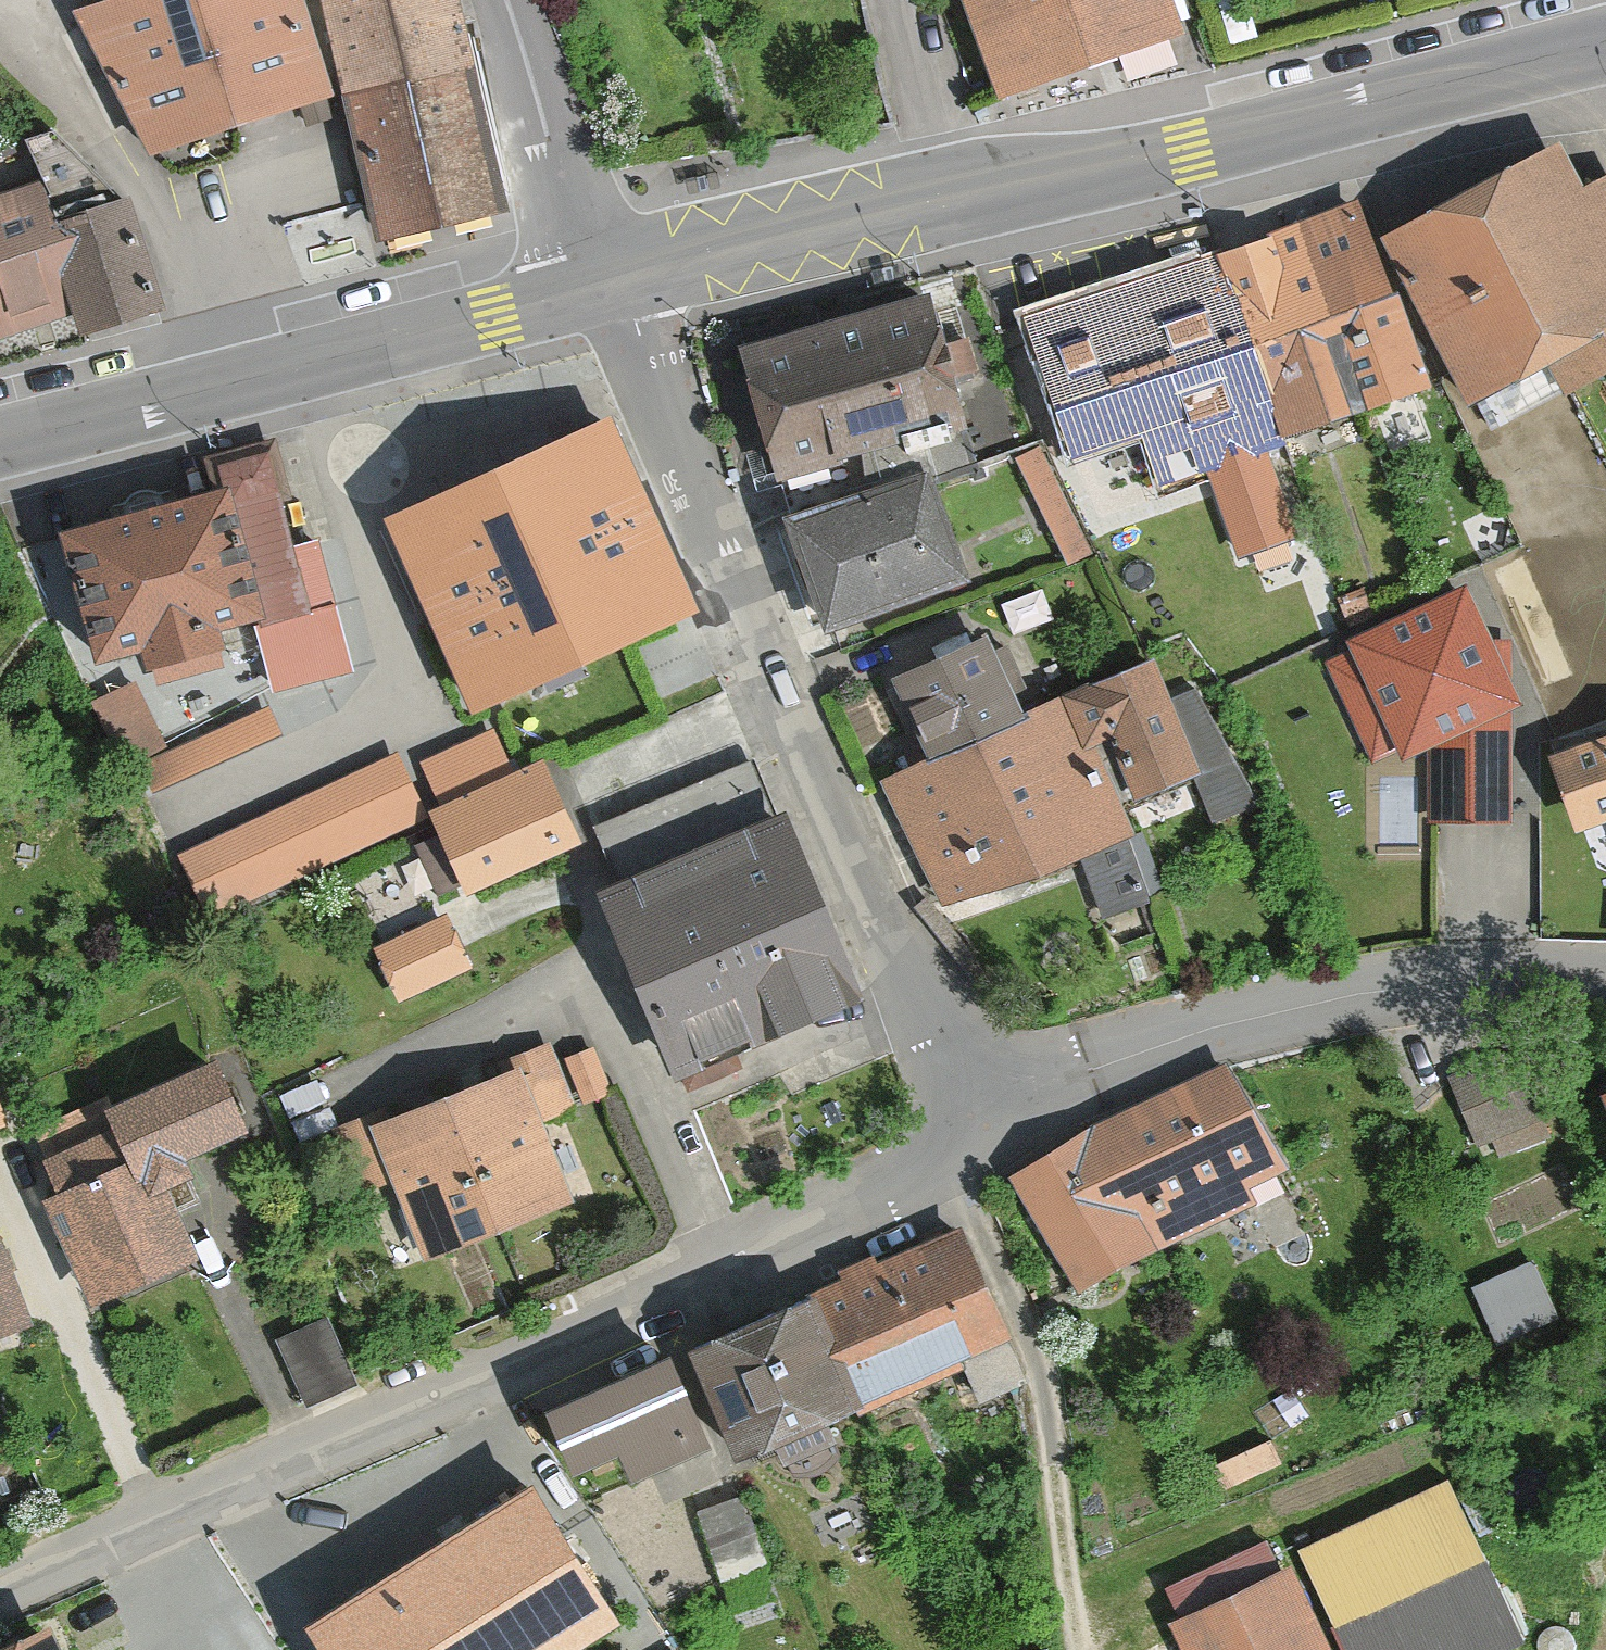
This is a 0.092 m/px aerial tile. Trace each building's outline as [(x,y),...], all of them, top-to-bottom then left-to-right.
[(82,14),(157,172),(345,115),(310,0),(197,0),(193,1),(139,18),(133,0),(127,0),(82,14)] [(387,258),(509,231),(456,0),(358,0),(330,6),(387,258)] [(1188,55),(1169,0),(960,0),(1000,118),(1188,55)] [(30,148),(41,183),(82,333),(155,312),(124,204),(57,139),(30,148)] [(1589,203),(1572,166),(1392,252),(1477,426),(1562,385),(1573,406),(1605,390),(1605,195),(1589,203)] [(0,196),(0,360),(0,361),(82,333),(41,183),(0,196)] [(1309,234),(1373,436),(1439,412),(1366,215),(1309,234)] [(1230,259),(1294,461),(1373,436),(1309,234),(1230,259)] [(1230,259),(1029,323),(1078,477),(1141,457),(1157,507),(1215,489),(1244,580),(1303,561),(1273,467),(1294,461),(1230,259)] [(937,306),(744,359),(792,533),(941,493),(984,481),(959,388),(984,381),(976,350),(951,356),(937,306)] [(399,544),(475,722),(619,662),(524,438),(505,388),(453,410),(482,508),(399,544)] [(609,402),(524,438),(619,662),(705,625),(609,402)] [(219,469),(231,511),(266,639),(283,703),(359,682),(324,552),(303,558),(274,454),(219,469)] [(978,601),(941,493),(792,533),(833,652),(978,601)] [(231,511),(72,555),(108,685),(154,673),(161,699),(237,678),(229,649),(266,639),(231,511)] [(1341,606),(1351,631),(1379,619),(1369,594),(1341,606)] [(1527,718),(1472,600),(1355,656),(1414,778),(1432,767),(1435,832),(1518,833),(1516,718),(1527,718)] [(944,675),(901,692),(934,772),(1034,731),(1023,703),(1031,700),(1011,653),(999,658),(996,651),(979,658),(971,639),(935,653),(944,675)] [(1161,679),(1077,713),(1124,826),(1208,791),(1161,679)] [(1124,826),(1077,713),(1034,731),(934,772),(887,792),(942,924),(950,921),(1085,865),(1111,929),(1159,910),(1124,826)] [(1550,766),(1581,856),(1605,848),(1605,747),(1550,766)] [(476,760),(416,786),(427,813),(487,787),(476,760)] [(626,905),(606,914),(694,1117),(781,1079),(773,1060),(871,1018),(763,770),(598,841),(626,905)] [(442,845),(421,854),(452,921),(589,858),(550,773),(433,827),(442,845)] [(444,929),(379,959),(392,987),(457,957),(444,929)] [(525,1086),(453,1117),(509,1247),(582,1216),(545,1129),(580,1114),(554,1054),(518,1069),(525,1086)] [(1523,1059),(1453,1087),(1481,1155),(1551,1127),(1523,1059)] [(1286,1178),(1228,1070),(1016,1183),(1082,1306),(1258,1212),(1250,1197),(1286,1178)] [(50,1216),(98,1324),(195,1281),(170,1225),(206,1210),(191,1177),(256,1149),(226,1080),(109,1131),(101,1111),(30,1142),(61,1211),(50,1216)] [(509,1247),(453,1117),(377,1149),(369,1130),(333,1145),(358,1204),(394,1189),(432,1279),(509,1247)] [(42,1344),(13,1273),(28,1267),(22,1251),(6,1257),(0,1241),(0,1361),(42,1344)] [(848,1291),(811,1308),(866,1429),(971,1382),(985,1414),(1035,1391),(967,1242),(886,1278),(881,1267),(845,1283),(848,1291)] [(1536,1269),(1476,1295),(1502,1354),(1562,1328),(1536,1269)] [(811,1308),(695,1361),(751,1485),(783,1470),(792,1489),(849,1463),(839,1442),(866,1429),(811,1308)] [(332,1329),(282,1352),(312,1418),(363,1395),(332,1329)] [(680,1382),(557,1435),(585,1499),(636,1477),(648,1503),(720,1472),(680,1382)] [(1446,1487),(1308,1558),(1356,1649),(1525,1649),(1529,1648),(1446,1487)] [(319,1649),(620,1649),(630,1643),(543,1507),(319,1649)] [(743,1511),(704,1524),(725,1585),(764,1572),(743,1511)] [(1172,1636),(1178,1649),(1329,1649),(1296,1579),(1172,1636)]
